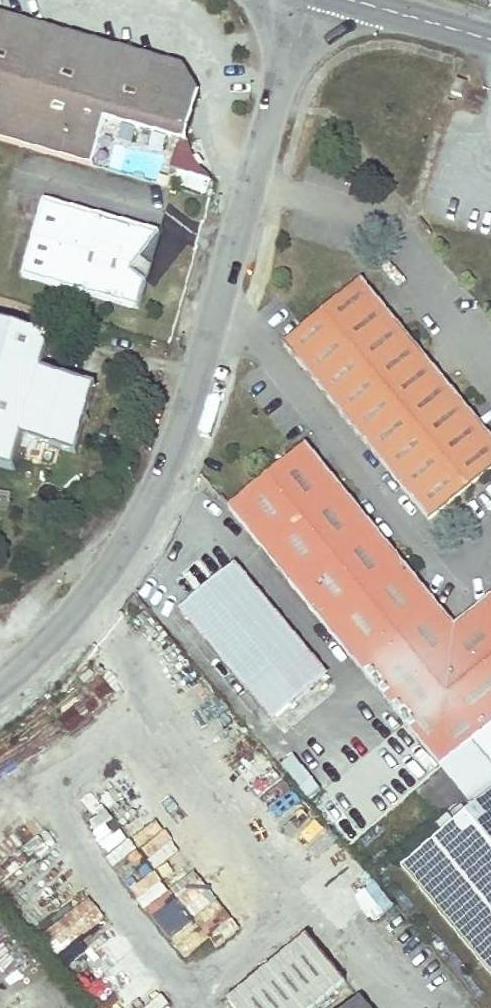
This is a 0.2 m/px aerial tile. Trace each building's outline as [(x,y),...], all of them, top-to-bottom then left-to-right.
[(89,34),(0,9),(0,135),(93,160),(107,112),(186,133),(199,90),(182,60),(89,34)] [(464,83),(455,80),(451,95),(460,97),(464,83)] [(169,165),(165,180),(175,183),(179,168),(169,165)] [(45,195),(23,273),(138,304),(147,276),(133,265),(146,249),(160,234),(161,227),(45,195)] [(146,249),(133,265),(147,276),(153,254),(160,234),(146,249)] [(466,489),(490,468),(490,440),(362,283),(285,346),(428,520),(466,489)] [(0,318),(0,462),(15,467),(24,434),(77,448),(96,381),(44,366),(52,333),(0,318)] [(469,615),(455,627),(305,448),(228,512),(443,767),(490,727),(490,642),(469,615)] [(235,569),(210,591),(183,613),(273,720),(325,676),(235,569)] [(469,615),(490,642),(490,597),(469,615)] [(443,767),(474,805),(490,791),(490,727),(443,767)] [(474,805),(434,839),(399,868),(490,978),(490,791),(474,805)] [(358,877),(348,885),(376,918),(386,909),(358,877)] [(309,935),(228,1001),(234,1007),(318,1007),(348,984),(309,935)] [(351,1007),(369,1007),(362,999),(351,1007)]
